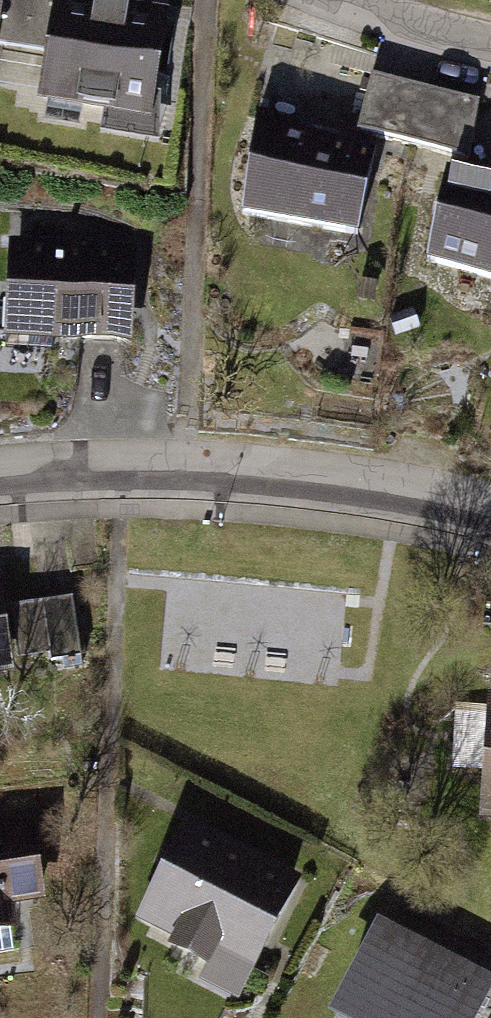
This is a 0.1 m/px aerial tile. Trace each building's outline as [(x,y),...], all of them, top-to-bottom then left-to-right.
[(104,0),(51,0),(31,105),(148,127),(169,12),(104,0)] [(380,129),(252,107),(233,221),(361,243),(380,129)] [(433,155),(408,268),(490,287),(490,168),(433,155)] [(5,226),(0,291),(0,331),(124,341),(132,236),(5,226)] [(9,683),(0,591),(0,684),(9,683)] [(490,642),(477,824),(490,825),(490,642)] [(299,874),(172,813),(122,914),(173,939),(157,970),(234,1007),(299,874)] [(0,827),(0,963),(13,961),(5,893),(40,889),(33,823),(0,827)] [(371,922),(324,1017),(474,1017),(490,984),(490,981),(371,922)]
